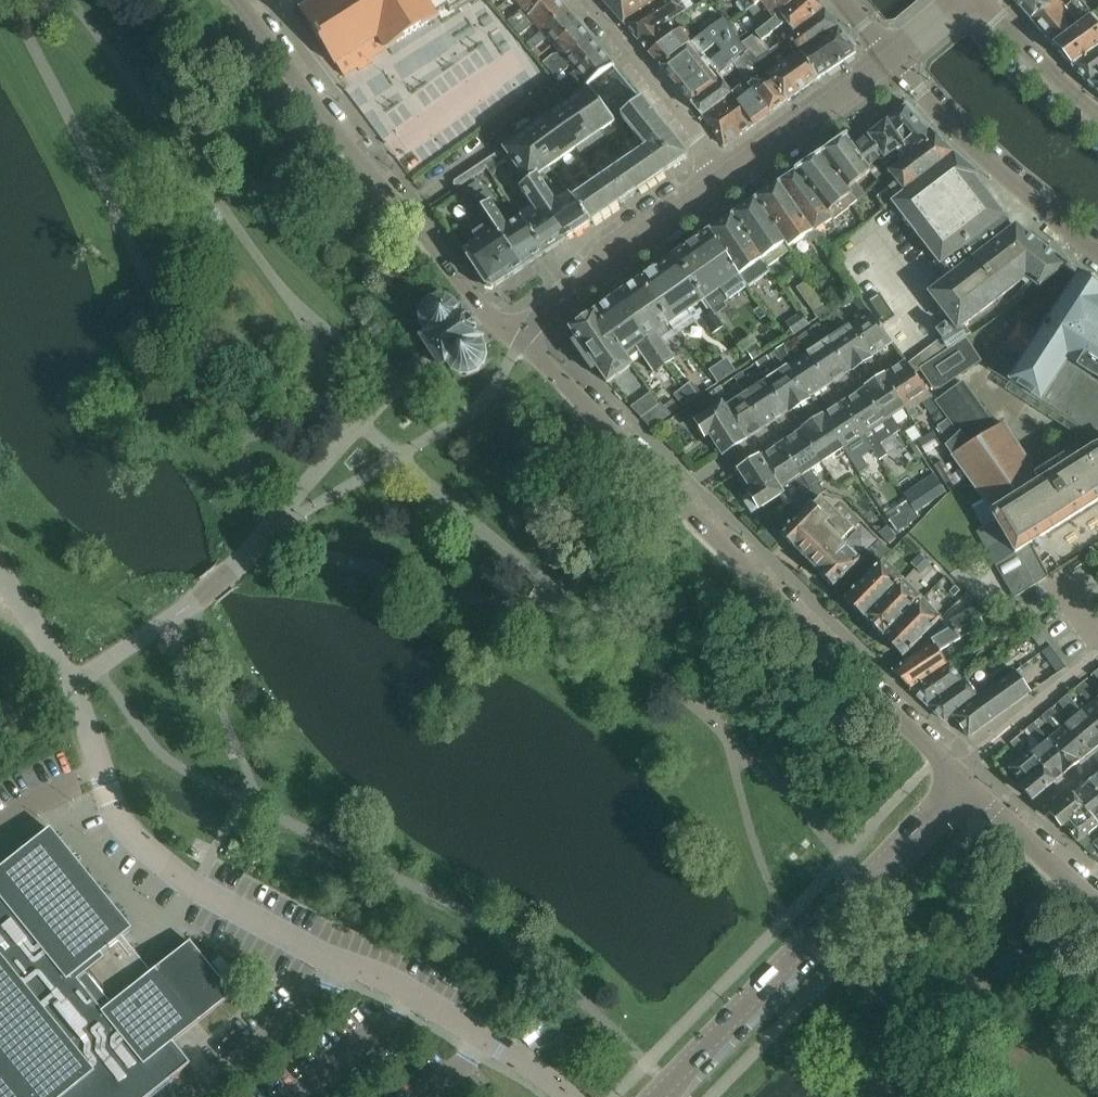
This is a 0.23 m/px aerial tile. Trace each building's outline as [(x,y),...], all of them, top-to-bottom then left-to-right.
[(301,9),(299,10),(317,38),(377,0),(315,0),(301,9)] [(317,38),(342,78),(355,69),(357,73),(372,63),(370,60),(386,50),(439,17),(440,19),(464,3),(462,0),(463,0),(377,0),(317,38)] [(527,15),(513,28),(520,36),(534,23),(541,32),(542,33),(568,11),(559,0),(548,0),(528,16),(527,15)] [(527,15),(528,16),(548,0),(514,0),(527,15)] [(624,25),(664,0),(602,0),(624,25)] [(681,0),(664,0),(624,25),(637,40),(663,24),(674,17),(687,10),(687,9),(681,0)] [(746,12),(760,2),(764,0),(738,0),(746,12)] [(741,44),(756,62),(764,56),(756,46),(761,42),(784,24),(791,32),(792,31),(794,34),(824,12),(815,0),(799,0),(754,34),(741,44)] [(760,2),(768,14),(757,21),(751,30),(754,34),(799,0),(764,0),(760,2)] [(1030,20),(1052,4),(1048,0),(1013,0),(1030,20)] [(1052,4),(1058,1),(1079,26),(1092,16),(1082,4),(1079,0),(1048,0),(1052,4)] [(1097,11),(1097,7),(1092,0),(1088,0),(1082,4),(1092,16),(1093,15),(1097,11)] [(1052,4),(1030,20),(1053,46),(1079,26),(1058,1),(1052,4)] [(663,24),(637,40),(648,54),(670,37),(664,30),(687,15),(685,12),(688,10),(687,10),(674,17),(663,24)] [(542,33),(541,32),(527,44),(533,51),(547,39),(553,46),(579,24),(568,11),(542,33)] [(1053,46),(1071,67),(1097,48),(1097,11),(1093,15),(1092,16),(1079,26),(1053,46)] [(724,19),(694,40),(691,42),(718,74),(733,64),(743,79),(736,84),(741,89),(747,83),(749,86),(766,74),(767,76),(797,53),(817,80),(855,53),(838,29),(824,12),(794,34),(764,56),(756,62),(741,44),(724,19)] [(579,24),(553,46),(560,54),(545,66),(549,71),(564,59),(565,60),(591,38),(579,24)] [(671,39),(670,37),(648,54),(660,67),(691,42),(694,40),(684,28),(671,39)] [(564,59),(549,71),(556,78),(567,69),(567,68),(569,66),(575,72),(576,73),(602,51),(591,38),(565,60),(564,59)] [(691,42),(660,67),(692,105),(723,83),(724,82),(718,74),(691,42)] [(1071,67),(1088,85),(1097,77),(1097,48),(1071,67)] [(576,73),(575,72),(560,83),(566,91),(581,79),(587,86),(613,65),(613,64),(602,51),(576,73)] [(797,53),(767,76),(786,102),(817,80),(797,53)] [(786,102),(767,76),(766,74),(749,86),(770,114),(786,102)] [(1088,85),(1097,93),(1097,77),(1088,85)] [(723,83),(692,105),(702,117),(703,116),(717,106),(731,96),(741,89),(736,84),(728,90),(723,83)] [(747,83),(741,89),(731,96),(753,126),(770,114),(749,86),(747,83)] [(527,182),(547,167),(615,121),(594,95),(595,94),(591,89),(503,148),(515,166),(520,173),(527,182)] [(753,126),(731,96),(717,106),(740,136),(753,126)] [(687,157),(641,99),(620,115),(646,148),(647,147),(665,172),(687,157)] [(907,104),(887,121),(912,154),(934,136),(907,104)] [(717,106),(703,116),(724,147),(740,136),(717,106)] [(912,154),(887,121),(879,127),(877,126),(870,132),(870,134),(868,136),(882,157),(881,158),(878,160),(882,166),(898,156),(902,162),(912,154)] [(868,136),(852,147),(868,168),(874,164),(878,160),(881,158),(882,157),(868,136)] [(934,136),(912,154),(902,162),(888,174),(894,185),(878,200),(884,209),(890,205),(893,203),(952,154),(934,136)] [(868,168),(852,147),(845,137),(819,155),(850,198),(852,196),(849,191),(872,175),(872,174),(868,168)] [(647,147),(646,148),(613,171),(613,172),(615,171),(631,195),(635,193),(635,192),(665,172),(647,147)] [(489,173),(507,161),(502,153),(498,152),(454,181),(453,185),(456,189),(487,169),(489,173)] [(893,203),(890,205),(939,269),(942,267),(949,277),(1012,230),(1002,217),(1003,217),(973,177),(975,174),(952,154),(893,203)] [(850,198),(819,155),(795,172),(796,172),(832,222),(849,209),(844,203),(850,198)] [(884,178),(874,164),(868,168),(872,174),(872,175),(878,183),(884,178)] [(520,173),(515,166),(508,172),(536,215),(524,223),(544,254),(560,243),(567,239),(526,182),(527,182),(520,173)] [(547,167),(527,182),(526,182),(567,239),(573,235),(589,224),(571,199),(567,194),(555,202),(539,177),(549,170),(547,167)] [(832,222),(796,172),(779,184),(812,233),(814,236),(817,234),(816,233),(832,222)] [(620,203),(624,201),(607,177),(608,176),(607,174),(571,199),(589,224),(619,203),(620,203)] [(544,254),(524,223),(520,217),(507,226),(477,181),(467,188),(494,229),(522,269),(528,265),(528,264),(544,254)] [(779,184),(756,200),(789,250),(804,239),(809,246),(820,238),(817,234),(814,236),(812,233),(779,184)] [(756,200),(732,217),(768,268),(790,252),(789,250),(756,200)] [(768,268),(732,217),(708,233),(737,275),(747,288),(770,272),(768,268)] [(941,339),(908,366),(913,372),(966,339),(961,331),(1026,281),(1037,290),(1064,268),(1065,267),(1016,227),(1012,230),(949,277),(927,295),(952,329),(950,331),(945,324),(935,332),(941,339)] [(476,242),(462,251),(486,287),(492,288),(506,279),(522,269),(494,229),(487,234),(483,228),(472,235),(476,242)] [(737,275),(708,233),(708,232),(674,257),(703,300),(711,311),(715,317),(727,309),(724,304),(747,288),(737,275)] [(644,278),(639,282),(675,335),(677,334),(701,317),(704,315),(699,308),(695,310),(692,307),(703,300),(674,257),(674,258),(656,270),(655,270),(654,271),(650,271),(645,274),(644,278)] [(1078,275),(1066,293),(1039,334),(1020,322),(1004,348),(1002,346),(987,371),(1049,411),(1097,440),(1097,288),(1078,275)] [(675,335),(639,282),(637,283),(637,282),(615,297),(662,365),(663,364),(666,367),(675,361),(664,344),(675,337),(676,338),(679,337),(677,334),(675,335)] [(896,313),(880,290),(870,297),(885,320),(896,313)] [(863,316),(849,326),(870,358),(892,343),(859,294),(850,300),(863,316)] [(615,297),(592,314),(626,362),(638,354),(653,376),(666,367),(663,364),(662,365),(615,297)] [(451,301),(446,299),(441,298),(437,298),(431,300),(426,304),(422,309),(421,312),(420,316),(420,320),(420,323),(422,328),(426,333),(421,335),(428,346),(435,359),(443,369),(447,366),(451,372),(458,377),(462,378),(465,378),(469,378),(472,377),(476,375),(479,373),(482,370),(484,366),(485,361),(486,355),(485,351),(484,348),(483,346),(481,343),(480,342),(484,340),(462,307),(458,310),(455,305),(451,301)] [(826,307),(814,315),(817,319),(819,322),(831,314),(826,307)] [(844,329),(842,330),(828,339),(849,372),(853,369),(853,370),(870,358),(849,326),(838,310),(831,315),(838,326),(841,324),(844,329)] [(704,315),(701,317),(712,334),(722,327),(715,317),(711,311),(704,315)] [(808,326),(800,313),(785,323),(794,336),(808,326)] [(626,362),(592,314),(571,328),(571,332),(606,383),(630,367),(626,362)] [(849,372),(828,339),(816,348),(805,332),(797,338),(808,354),(829,385),(849,372)] [(966,339),(913,372),(914,374),(920,370),(933,389),(934,389),(935,390),(938,389),(939,390),(981,362),(966,339)] [(757,343),(746,351),(753,361),(764,353),(757,343)] [(808,399),(787,368),(776,352),(767,358),(778,373),(766,381),(787,413),(790,410),(791,411),(808,399)] [(808,354),(787,368),(808,399),(829,385),(808,354)] [(726,359),(709,371),(718,384),(735,372),(726,359)] [(905,362),(884,376),(907,410),(912,419),(919,416),(915,410),(932,400),(917,380),(913,375),(914,374),(913,372),(908,366),(905,362)] [(787,413),(766,381),(752,390),(741,374),(734,378),(745,395),(766,426),(787,413)] [(907,410),(884,376),(884,375),(866,387),(867,387),(863,389),(886,423),(894,435),(900,431),(893,419),(907,410)] [(691,381),(683,388),(691,401),(701,394),(691,381)] [(935,404),(952,427),(957,435),(945,448),(987,507),(1013,554),(1014,555),(1031,544),(1032,545),(1036,552),(1097,513),(1097,445),(1091,448),(1083,455),(1067,461),(1064,457),(1036,473),(1003,424),(998,428),(985,411),(990,406),(983,397),(977,401),(963,383),(935,404)] [(691,401),(683,388),(673,395),(682,407),(691,401)] [(886,423),(863,389),(843,403),(864,436),(880,460),(887,455),(880,444),(894,435),(886,423)] [(745,395),(731,405),(724,395),(719,398),(714,390),(713,391),(722,404),(725,409),(745,440),(766,426),(745,395)] [(722,404),(713,391),(693,404),(698,412),(714,401),(717,407),(695,421),(706,437),(709,435),(714,443),(713,443),(712,447),(715,452),(719,452),(722,456),(745,440),(725,409),(722,404)] [(641,418),(659,405),(649,393),(630,407),(641,418)] [(672,400),(663,407),(669,415),(679,408),(672,400)] [(660,403),(659,405),(641,418),(653,431),(672,418),(669,415),(663,407),(660,403)] [(864,436),(843,403),(821,417),(843,449),(864,436)] [(843,449),(821,417),(804,428),(801,431),(822,463),(837,453),(848,470),(854,466),(843,449)] [(932,430),(917,440),(920,445),(923,449),(938,440),(932,430)] [(822,463),(801,431),(780,444),(802,477),(822,463)] [(802,477),(780,444),(759,458),(795,509),(815,497),(802,477)] [(759,457),(738,471),(751,491),(749,493),(760,509),(778,497),(786,506),(773,514),(777,520),(795,509),(759,458),(759,457)] [(942,461),(934,466),(949,491),(956,484),(942,461)] [(811,505),(795,521),(780,536),(794,550),(795,549),(820,573),(819,575),(832,588),(844,600),(881,563),(875,557),(877,555),(871,548),(860,560),(852,552),(851,554),(841,544),(854,531),(852,530),(860,522),(841,503),(833,511),(821,499),(813,507),(811,505)] [(895,526),(899,531),(917,519),(908,506),(895,515),(900,523),(895,526)] [(878,534),(889,545),(896,538),(887,526),(878,534)] [(1014,555),(1013,554),(995,566),(1014,599),(1048,577),(1036,553),(1036,552),(1032,545),(1031,544),(1014,555)] [(917,567),(925,560),(920,554),(911,563),(916,569),(917,567)] [(917,567),(916,569),(921,574),(930,565),(925,560),(917,567)] [(883,562),(881,563),(844,600),(864,619),(902,580),(883,562)] [(921,600),(902,580),(864,619),(883,638),(921,600)] [(921,600),(883,638),(902,658),(941,619),(921,600)] [(980,603),(974,607),(981,618),(990,612),(980,603)] [(1019,605),(1012,610),(1020,621),(1027,616),(1019,605)] [(981,618),(974,607),(966,611),(973,623),(981,618)] [(973,623),(966,611),(958,616),(965,627),(971,624),(973,623)] [(965,627),(958,616),(949,621),(953,628),(956,632),(965,627)] [(1031,637),(1039,631),(1031,621),(1023,626),(1031,637)] [(934,646),(891,671),(910,689),(946,666),(938,652),(975,631),(971,624),(965,627),(956,632),(953,628),(931,641),(934,646)] [(1046,642),(1039,631),(1031,637),(1038,648),(1046,642)] [(960,656),(946,666),(910,689),(929,707),(962,682),(954,671),(965,664),(960,656)] [(1015,671),(996,685),(953,716),(968,737),(1030,693),(1018,675),(1015,671)] [(966,679),(962,682),(929,707),(945,722),(953,716),(996,685),(990,679),(974,691),(966,679)] [(1084,682),(1074,690),(1080,697),(1082,695),(1090,705),(1081,712),(1097,732),(1097,699),(1097,698),(1084,682)] [(1058,703),(1064,711),(1065,710),(1073,719),(1064,726),(1089,754),(1097,746),(1097,732),(1081,712),(1067,696),(1058,703)] [(1051,709),(1042,717),(1047,723),(1048,722),(1056,732),(1047,740),(1071,768),(1089,754),(1064,726),(1051,709)] [(1034,723),(1024,731),(1030,737),(1032,736),(1040,746),(1030,754),(1054,783),(1071,768),(1047,740),(1034,723)] [(1024,747),(1016,738),(1010,743),(1018,753),(1024,747)] [(1054,783),(1030,754),(1029,753),(1009,769),(1022,785),(1021,787),(1032,801),(1054,783)] [(1088,782),(1097,793),(1097,774),(1088,782)] [(1088,782),(1072,796),(1097,826),(1097,793),(1088,782)] [(1072,796),(1050,814),(1062,828),(1064,826),(1078,843),(1081,846),(1090,839),(1087,836),(1097,826),(1072,796)] [(190,1064),(173,1043),(198,1022),(232,994),(189,942),(155,969),(151,972),(122,936),(130,930),(48,830),(0,869),(0,1096),(149,1096),(190,1064)]
